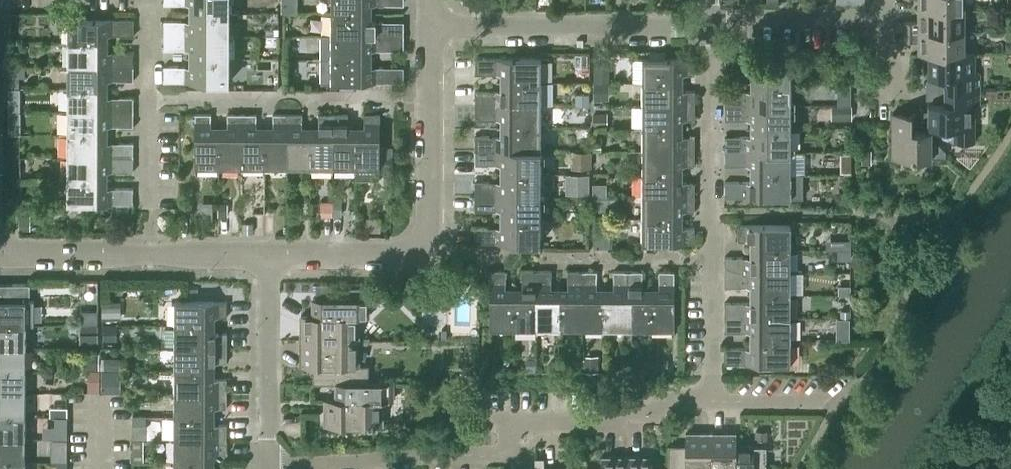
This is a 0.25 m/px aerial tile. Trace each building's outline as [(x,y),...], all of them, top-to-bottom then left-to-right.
[(230,0),(164,0),(164,3),(194,3),(194,11),(230,11),(230,0)] [(331,11),(368,12),(368,4),(384,4),(384,0),(331,0),(331,11)] [(537,8),(547,8),(547,2),(545,0),(537,0),(537,8)] [(964,0),(919,0),(919,8),(964,8),(964,0)] [(964,30),(964,8),(919,8),(919,20),(904,20),(904,30),(964,30)] [(164,18),(164,33),(230,33),(230,11),(194,11),(194,18),(164,18)] [(368,12),(331,11),(331,35),(384,35),(384,20),(368,20),(368,12)] [(68,18),(68,41),(105,41),(105,34),(134,34),(134,18),(69,18),(68,18)] [(964,51),(964,30),(904,30),(904,40),(919,40),(919,53),(929,53),(929,52),(964,52),(964,51)] [(230,56),(230,33),(164,33),(164,48),(193,48),(193,56),(230,56)] [(320,57),(368,57),(368,49),(384,49),(384,35),(331,35),(320,34),(320,57)] [(105,49),(105,41),(68,41),(68,64),(134,64),(134,49),(105,49)] [(594,48),(594,52),(594,78),(609,79),(609,48),(594,48)] [(664,49),(649,49),(649,57),(664,57),(664,49)] [(946,88),(980,88),(980,72),(975,72),(975,51),(964,51),(964,52),(929,52),(929,53),(929,74),(946,75),(946,88)] [(230,81),(230,56),(193,56),(193,64),(164,64),(164,80),(230,81)] [(368,57),(320,57),(320,81),(384,81),(384,66),(368,66),(368,57)] [(505,81),(541,81),(541,57),(475,57),(475,73),(505,73),(505,81)] [(643,81),(679,82),(679,73),(695,73),(695,57),(664,57),(649,57),(643,57),(643,81)] [(755,73),(755,81),(792,81),(792,58),(725,58),(725,73),(755,73)] [(134,79),(134,64),(68,64),(68,87),(105,87),(105,78),(134,79)] [(19,74),(9,74),(9,85),(19,85),(19,76),(19,74)] [(541,104),(541,81),(505,81),(505,89),(475,89),(475,104),(541,104)] [(594,81),(594,98),(609,98),(609,81),(594,81)] [(679,89),(679,82),(643,81),(642,104),(695,104),(695,89),(679,89)] [(725,89),(725,104),(792,104),(792,81),(755,81),(755,89),(725,89)] [(850,81),(837,81),(837,104),(850,103),(850,81)] [(20,87),(9,87),(9,95),(20,95),(20,87)] [(105,95),(105,87),(68,87),(68,108),(134,108),(134,95),(105,95)] [(980,88),(946,88),(946,101),(929,101),(930,125),(955,125),(955,141),(975,141),(975,103),(980,103),(980,88)] [(541,127),(541,104),(475,104),(475,119),(505,119),(505,127),(541,127)] [(695,119),(695,104),(642,104),(642,127),(679,127),(679,119),(695,119)] [(755,119),(755,127),(792,127),(792,104),(725,104),(725,119),(755,119)] [(832,104),(831,104),(831,111),(832,116),(831,119),(851,119),(851,104),(832,104)] [(134,124),(134,108),(68,108),(68,132),(105,132),(105,124),(134,124)] [(20,111),(9,111),(9,120),(20,120),(20,111)] [(893,157),(932,157),(932,128),(916,128),(916,111),(893,111),(893,157)] [(195,165),(219,165),(219,128),(212,128),(211,112),(196,112),(195,165)] [(227,128),(219,128),(219,165),(242,165),(242,113),(227,112),(227,128)] [(242,165),(264,165),(264,128),(257,128),(257,113),(242,113),(242,165)] [(272,128),(264,128),(264,165),(286,165),(286,113),(272,113),(272,128)] [(286,165),(310,165),(311,129),(303,129),(303,113),(286,113),(286,165)] [(318,129),(311,129),(310,165),(333,165),(333,113),(319,113),(318,129)] [(333,165),(356,165),(356,130),(348,129),(348,113),(333,113),(333,165)] [(356,165),(356,177),(380,178),(380,170),(380,146),(380,113),(364,113),(364,130),(356,130),(356,165)] [(541,149),(541,127),(505,127),(505,134),(475,134),(475,149),(541,149)] [(642,127),(642,150),(695,150),(695,135),(679,135),(679,127),(642,127)] [(725,135),(725,149),(792,150),(792,127),(755,127),(755,135),(725,135)] [(68,132),(67,155),(134,155),(134,140),(105,140),(105,132),(68,132)] [(392,146),(380,146),(380,170),(392,170),(392,146)] [(860,155),(860,156),(860,157),(861,160),(863,162),(866,163),(868,163),(870,163),(871,163),(871,162),(872,160),(872,157),(872,154),(872,151),(871,149),(870,148),(869,148),(868,148),(867,149),(866,149),(862,151),(861,152),(861,153),(860,154),(860,155)] [(541,172),(541,149),(475,149),(475,164),(505,164),(505,172),(541,172)] [(591,149),(571,149),(571,166),(591,166),(591,149)] [(754,165),(754,172),(791,172),(792,150),(725,149),(725,164),(754,165)] [(695,164),(695,150),(642,150),(642,173),(679,173),(679,165),(695,164)] [(851,152),(841,152),(841,170),(851,170),(851,152)] [(67,155),(67,178),(105,178),(105,170),(134,171),(134,155),(67,155)] [(541,196),(541,172),(505,172),(505,181),(475,181),(475,195),(541,196)] [(589,172),(565,172),(565,193),(589,193),(589,172)] [(725,196),(791,196),(803,197),(803,172),(791,172),(754,172),(754,180),(725,180),(725,196)] [(679,181),(679,173),(642,173),(642,195),(695,195),(695,180),(679,181)] [(105,186),(105,178),(67,178),(67,202),(134,202),(134,186),(105,186)] [(606,182),(594,182),(594,186),(594,195),(606,195),(606,182)] [(848,191),(836,191),(836,205),(848,204),(848,191)] [(541,218),(541,196),(475,195),(475,210),(505,210),(505,218),(541,218)] [(695,210),(695,195),(642,195),(642,218),(679,218),(678,210),(695,210)] [(617,196),(594,196),(594,208),(617,209),(617,196)] [(227,202),(218,202),(218,215),(227,215),(227,202)] [(380,216),(366,216),(366,230),(380,230),(380,216)] [(541,241),(541,218),(505,218),(505,226),(475,226),(475,241),(541,241)] [(679,218),(642,218),(642,242),(695,242),(695,226),(679,226),(679,218)] [(252,222),(243,222),(243,231),(252,231),(252,222)] [(594,235),(594,240),(594,243),(595,245),(596,246),(607,246),(609,246),(610,245),(610,244),(610,239),(610,236),(609,235),(608,234),(605,234),(604,233),(604,232),(604,228),(604,227),(603,227),(603,226),(601,226),(600,225),(598,224),(597,225),(597,226),(596,226),(595,226),(595,230),(594,235)] [(754,248),(790,248),(790,224),(739,224),(738,240),(754,240),(754,248)] [(850,238),(838,238),(838,248),(850,248),(850,238)] [(790,248),(754,248),(754,256),(725,256),(725,270),(790,271),(790,248)] [(850,249),(837,249),(837,258),(850,258),(850,249)] [(490,327),(513,327),(514,291),(506,291),(506,269),(490,269),(490,327)] [(514,291),(513,327),(536,327),(536,269),(521,269),(521,291),(514,291)] [(559,327),(559,291),(552,291),(552,269),(536,269),(536,327),(559,327)] [(559,291),(559,327),(582,327),(583,270),(568,270),(567,291),(559,291)] [(605,327),(605,291),(597,291),(597,270),(583,270),(582,327),(605,327)] [(605,291),(605,327),(628,327),(628,270),(613,270),(613,291),(605,291)] [(651,327),(651,291),(643,291),(643,270),(628,270),(628,327),(651,327)] [(651,291),(651,327),(675,327),(675,270),(659,270),(659,291),(651,291)] [(753,293),(790,294),(790,271),(725,270),(725,285),(753,285),(753,293)] [(25,323),(26,300),(29,300),(29,282),(0,282),(0,323),(25,323)] [(850,284),(838,284),(838,293),(850,293),(850,284)] [(317,290),(316,292),(317,295),(317,296),(317,297),(321,296),(319,296),(323,295),(324,295),(324,294),(325,294),(325,293),(326,293),(326,292),(326,290),(327,290),(327,289),(326,289),(326,288),(325,287),(324,287),(324,286),(324,285),(322,285),(319,285),(318,285),(317,285),(317,286),(317,287),(317,290)] [(790,294),(753,293),(753,302),(725,301),(725,316),(790,316),(790,294)] [(301,339),(369,339),(369,336),(358,336),(358,315),(369,315),(369,297),(321,296),(317,297),(314,297),(314,314),(301,314),(301,339)] [(227,316),(227,300),(175,300),(175,324),(212,324),(212,316),(227,316)] [(97,309),(80,309),(80,323),(97,323),(97,309)] [(753,339),(789,339),(790,316),(725,316),(725,331),(753,331),(753,339)] [(0,323),(0,346),(25,346),(25,323),(0,323)] [(80,324),(80,343),(97,343),(98,324),(80,324)] [(175,347),(227,347),(227,332),(212,332),(212,324),(175,324),(175,347)] [(445,327),(427,327),(427,336),(445,336),(445,327)] [(369,339),(301,339),(301,364),(314,364),(313,381),(393,381),(369,381),(369,363),(358,363),(358,341),(369,342),(369,339)] [(789,363),(789,339),(753,339),(753,347),(725,347),(725,363),(789,363)] [(0,346),(0,369),(25,369),(25,346),(0,346)] [(175,369),(211,369),(211,361),(227,361),(227,347),(175,347),(175,369)] [(78,351),(78,368),(99,368),(99,351),(78,351)] [(599,354),(582,354),(582,371),(599,371),(599,354)] [(120,356),(104,356),(104,369),(120,369),(120,368),(120,356)] [(535,358),(526,358),(526,369),(535,369),(535,358)] [(557,362),(549,362),(549,370),(557,370),(557,362)] [(0,369),(0,391),(25,391),(25,369),(0,369)] [(88,369),(87,391),(100,391),(100,369),(88,369)] [(113,369),(101,369),(101,391),(113,391),(113,369)] [(175,392),(227,392),(227,378),(211,378),(211,369),(175,369),(175,392)] [(393,381),(313,381),(313,382),(337,382),(337,398),(325,398),(325,424),(383,424),(383,399),(393,399),(393,381)] [(0,391),(0,414),(25,414),(25,391),(0,391)] [(175,415),(212,415),(212,407),(227,407),(227,392),(175,392),(175,415)] [(66,414),(66,405),(52,405),(52,414),(66,414)] [(0,414),(0,437),(25,437),(25,414),(0,414)] [(132,438),(145,438),(145,415),(132,414),(132,438)] [(175,438),(227,438),(227,423),(211,423),(212,415),(175,415),(175,438)] [(66,436),(66,425),(55,425),(55,436),(66,436)] [(767,428),(755,429),(756,438),(768,438),(767,428)] [(669,468),(711,468),(711,432),(701,432),(701,443),(670,443),(670,468),(669,468)] [(711,468),(767,468),(767,444),(737,444),(737,432),(711,432),(711,468)] [(0,437),(0,459),(25,459),(25,437),(0,437)] [(145,438),(132,438),(132,460),(143,461),(143,438),(145,438)] [(175,460),(211,460),(211,452),(227,452),(227,438),(175,438),(175,460)] [(66,451),(66,439),(57,439),(57,451),(66,451)] [(627,456),(602,456),(602,467),(584,467),(584,468),(627,468),(627,456)] [(627,468),(669,468),(653,468),(653,456),(627,456),(627,468)] [(0,459),(0,468),(25,468),(25,459),(0,459)] [(175,460),(175,468),(227,468),(211,468),(211,460),(175,460)] [(65,461),(57,461),(57,468),(65,468),(65,461)]
